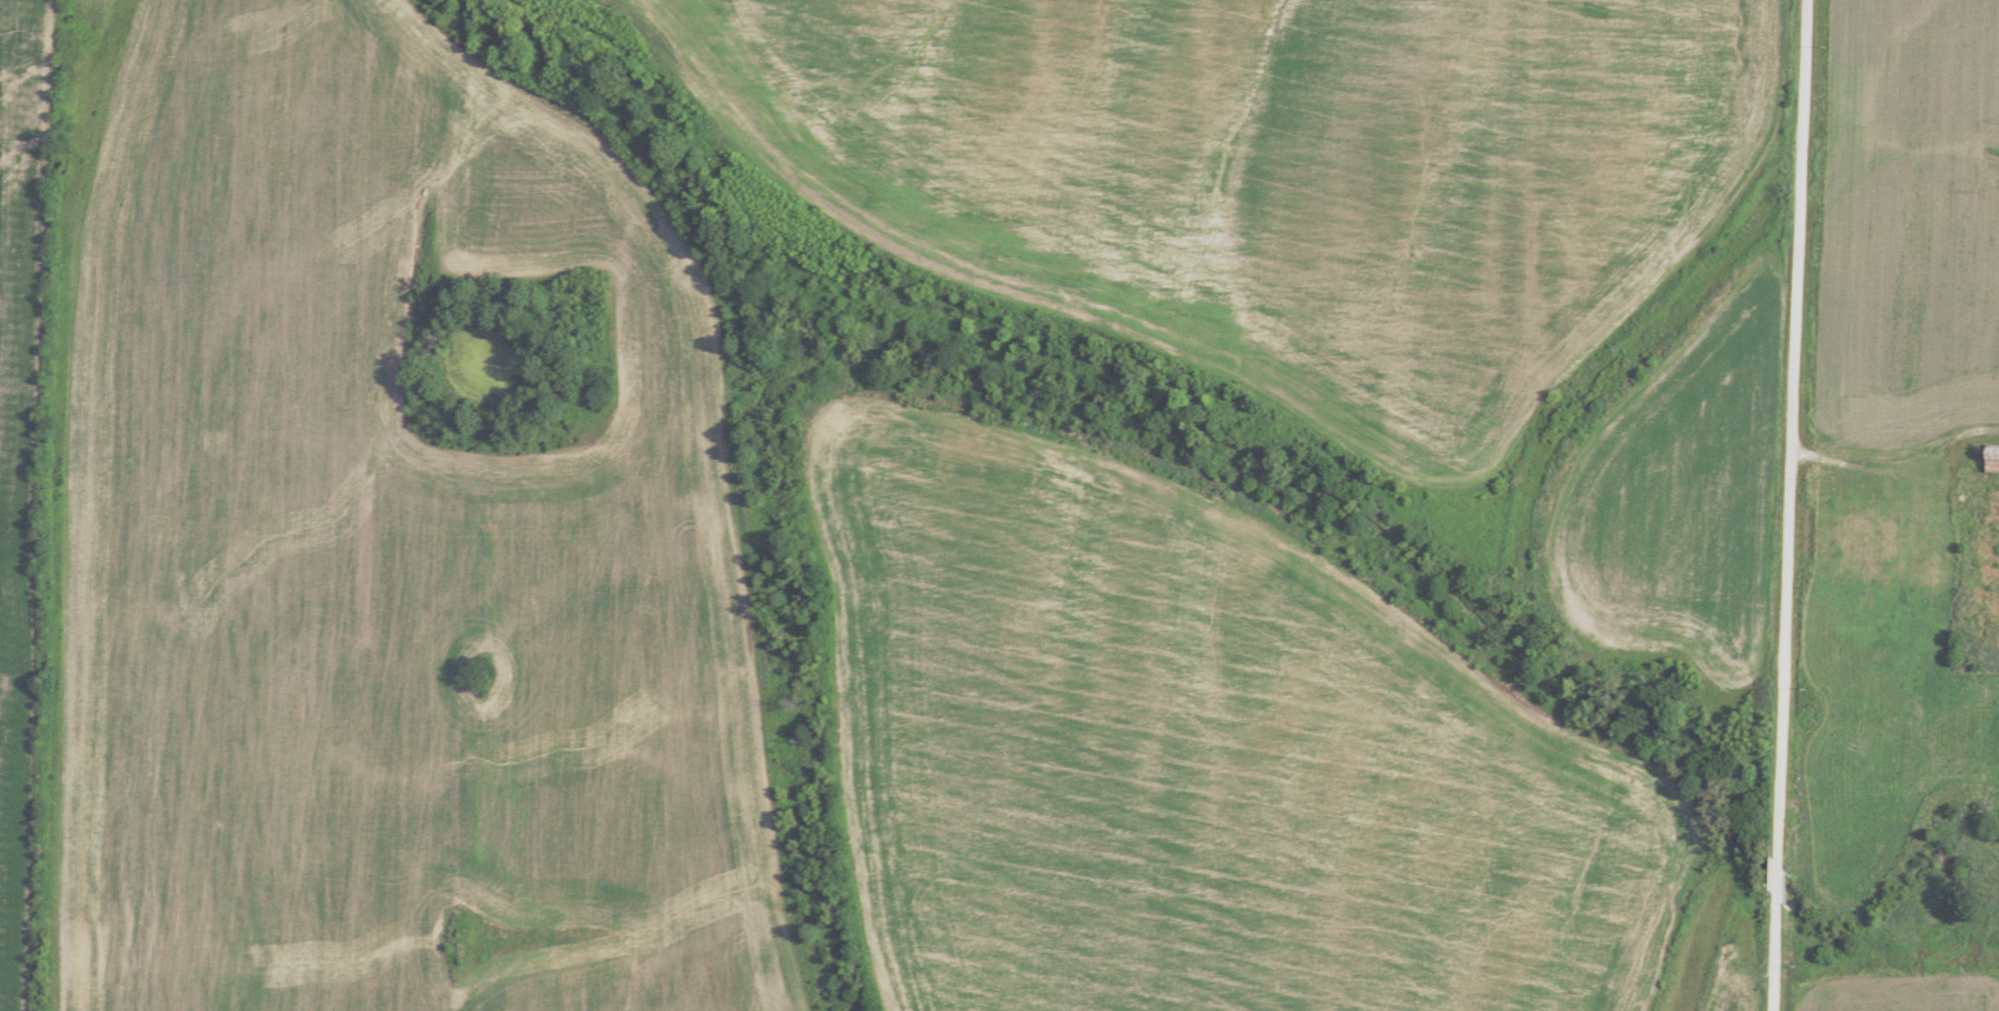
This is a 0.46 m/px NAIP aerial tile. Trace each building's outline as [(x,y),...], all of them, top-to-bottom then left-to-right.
[(1985,445),(1985,473),(1998,473),(1998,445),(1985,445)]
